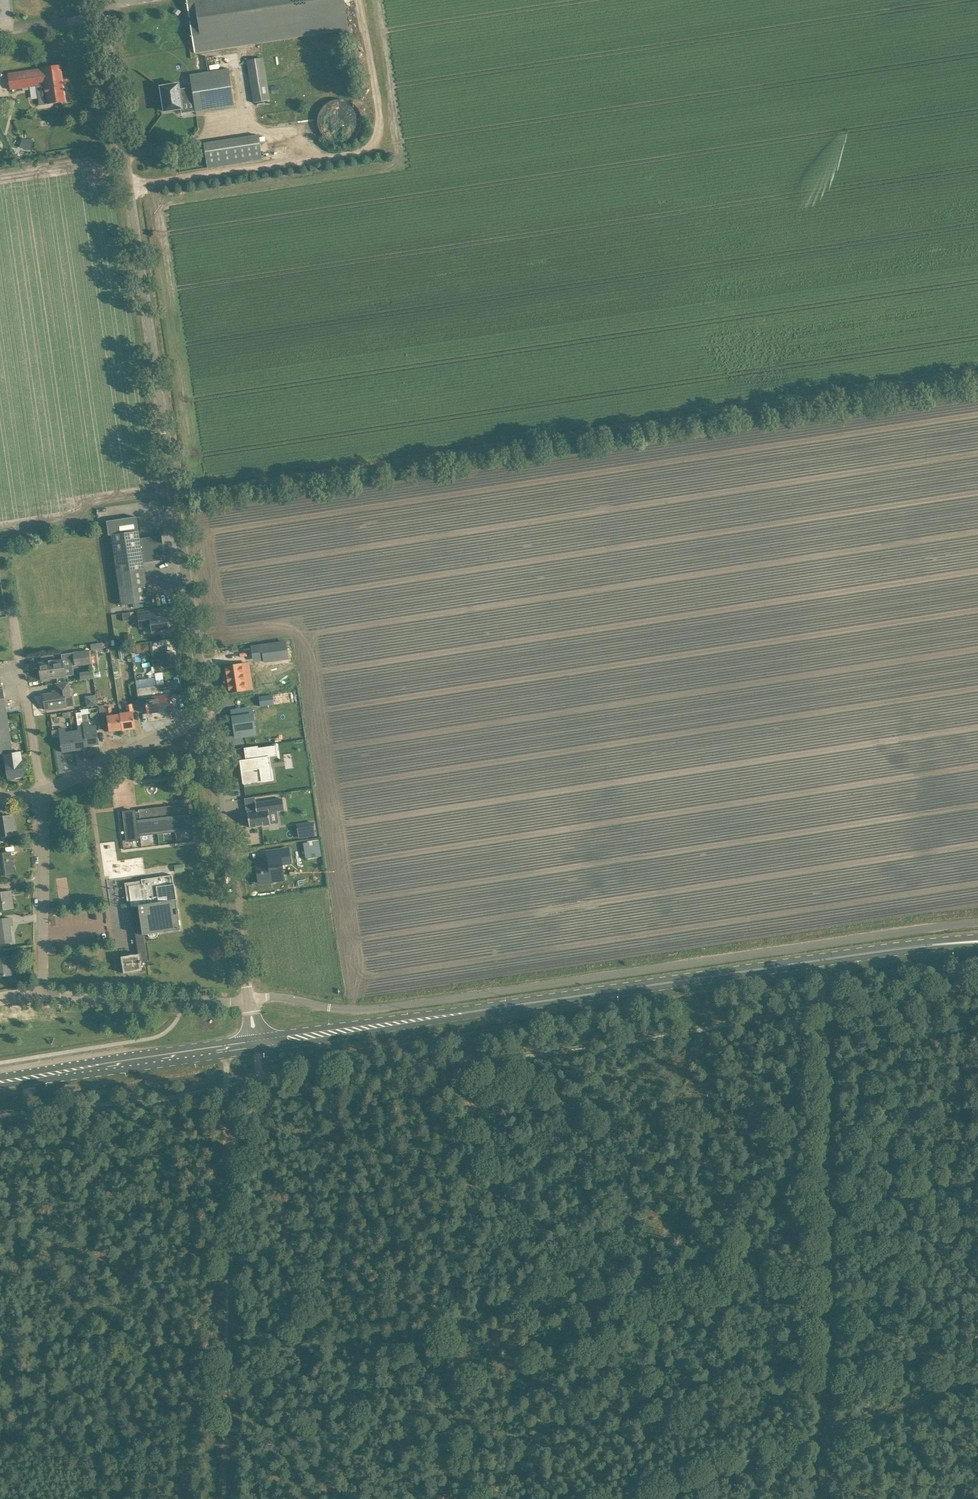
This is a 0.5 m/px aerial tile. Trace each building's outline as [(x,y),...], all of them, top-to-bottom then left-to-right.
[(195,53),(348,29),(344,0),(187,0),(195,53)] [(265,65),(264,58),(247,60),(253,102),(270,100),(265,65)] [(49,104),(65,101),(60,65),(42,68),(8,74),(10,89),(44,84),(46,98),(48,98),(49,104)] [(228,69),(209,72),(190,75),(192,87),(181,89),(180,86),(166,88),(168,105),(183,103),(182,99),(193,97),(195,112),(234,106),(228,69)] [(279,93),(278,86),(271,87),(272,94),(279,93)] [(320,120),(321,127),(324,133),(329,137),(335,140),(342,141),(348,139),(353,135),(357,129),(359,123),(358,116),(355,110),(351,106),(346,104),(340,103),(335,103),(329,105),(325,109),(322,114),(320,120)] [(4,132),(15,128),(9,112),(0,116),(0,122),(4,132)] [(204,142),(207,167),(262,158),(259,134),(204,142)] [(149,601),(143,563),(165,560),(162,536),(140,539),(139,531),(111,534),(121,605),(139,602),(149,601)] [(155,610),(137,613),(140,626),(143,625),(144,627),(151,626),(152,633),(169,630),(167,615),(156,617),(155,610)] [(131,620),(130,612),(122,613),(124,621),(131,620)] [(262,645),(264,659),(264,661),(288,658),(286,642),(262,645)] [(142,652),(141,644),(133,645),(134,653),(142,652)] [(172,650),(159,652),(154,653),(155,659),(163,658),(164,667),(174,665),(172,650)] [(90,651),(73,653),(75,665),(92,663),(90,651)] [(46,662),(39,663),(41,679),(57,677),(58,684),(66,683),(65,676),(74,674),(73,665),(75,665),(73,653),(73,652),(61,654),(62,660),(61,660),(52,661),(52,660),(46,661),(46,662)] [(242,665),(226,667),(227,675),(228,683),(230,691),(245,689),(242,665)] [(83,672),(84,679),(94,678),(93,670),(83,672)] [(162,671),(153,672),(153,676),(135,679),(136,687),(163,683),(162,671)] [(52,693),(43,694),(46,710),(55,708),(67,706),(74,705),(73,695),(71,696),(70,691),(69,682),(66,683),(58,684),(56,684),(57,690),(57,692),(52,693)] [(157,685),(156,685),(158,696),(160,712),(173,710),(171,694),(171,692),(169,683),(164,684),(157,685)] [(156,685),(137,688),(139,699),(145,698),(146,704),(147,713),(160,712),(158,696),(156,685)] [(0,688),(0,754),(4,753),(8,778),(24,776),(20,751),(13,752),(3,688),(0,688)] [(96,694),(85,696),(87,707),(97,705),(96,694)] [(272,695),(259,697),(261,706),(274,704),(272,695)] [(135,727),(134,718),(132,703),(127,704),(128,712),(120,713),(122,729),(135,727)] [(122,729),(120,713),(113,714),(112,706),(106,706),(108,721),(109,731),(122,729)] [(251,708),(232,711),(236,737),(255,734),(251,708)] [(90,727),(90,721),(88,712),(87,713),(87,709),(82,709),(82,711),(84,725),(87,746),(99,744),(97,726),(90,727)] [(79,730),(72,731),(75,750),(87,748),(87,746),(84,725),(78,726),(79,730)] [(62,752),(75,750),(72,731),(65,732),(65,728),(59,729),(62,752)] [(246,759),(240,760),(243,784),(273,779),(270,756),(277,755),(276,746),(276,745),(258,748),(258,746),(244,748),(246,759)] [(284,809),(282,798),(255,802),(256,810),(248,811),(250,827),(271,824),(269,812),(284,809)] [(139,810),(140,819),(137,820),(135,809),(123,811),(126,841),(139,840),(139,838),(141,838),(140,835),(193,829),(192,814),(190,814),(190,813),(191,813),(191,811),(190,811),(189,804),(139,810)] [(4,841),(3,836),(15,834),(12,815),(0,817),(1,818),(0,818),(0,841),(4,841)] [(307,835),(315,834),(313,823),(306,824),(307,835)] [(279,826),(280,841),(298,840),(297,825),(279,826)] [(262,863),(260,866),(254,867),(256,883),(269,881),(269,877),(271,875),(281,873),(280,864),(289,863),(287,849),(273,851),(274,858),(265,859),(266,862),(262,863)] [(14,873),(11,852),(1,853),(0,850),(0,875),(14,873)] [(175,865),(176,872),(186,871),(185,863),(175,865)] [(131,900),(132,909),(137,939),(144,938),(144,934),(149,934),(149,936),(159,935),(159,932),(181,929),(176,899),(172,875),(142,879),(142,884),(129,886),(131,900)] [(4,909),(13,908),(11,890),(1,892),(0,892),(0,910),(4,909)] [(2,943),(12,941),(10,925),(13,925),(12,918),(0,919),(0,943),(2,943)] [(144,938),(137,939),(138,945),(140,945),(141,953),(121,956),(124,973),(142,970),(141,962),(148,961),(144,938)] [(12,974),(9,956),(5,957),(4,949),(0,950),(0,976),(12,974)] [(203,1097),(193,1099),(194,1107),(204,1106),(203,1097)]
